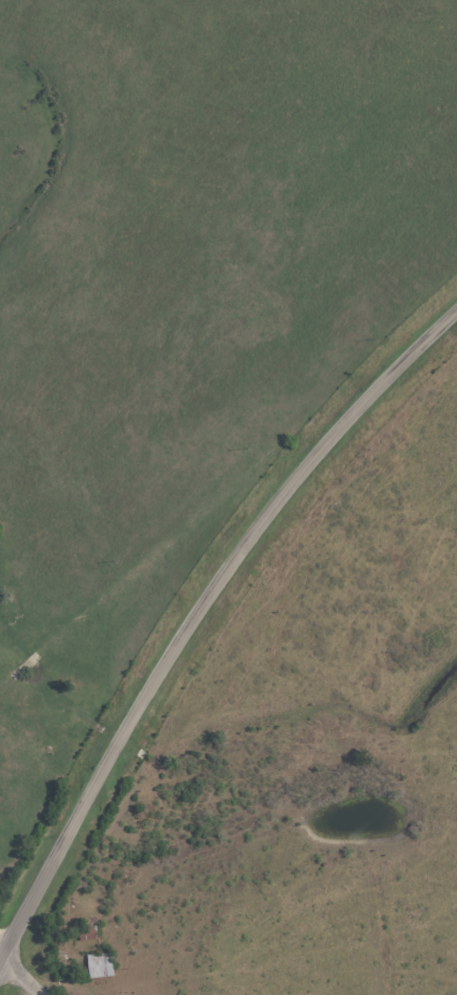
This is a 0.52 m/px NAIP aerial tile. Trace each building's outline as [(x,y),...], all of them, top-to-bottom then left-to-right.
[(114,976),(111,952),(86,956),(89,979),(114,976)]
